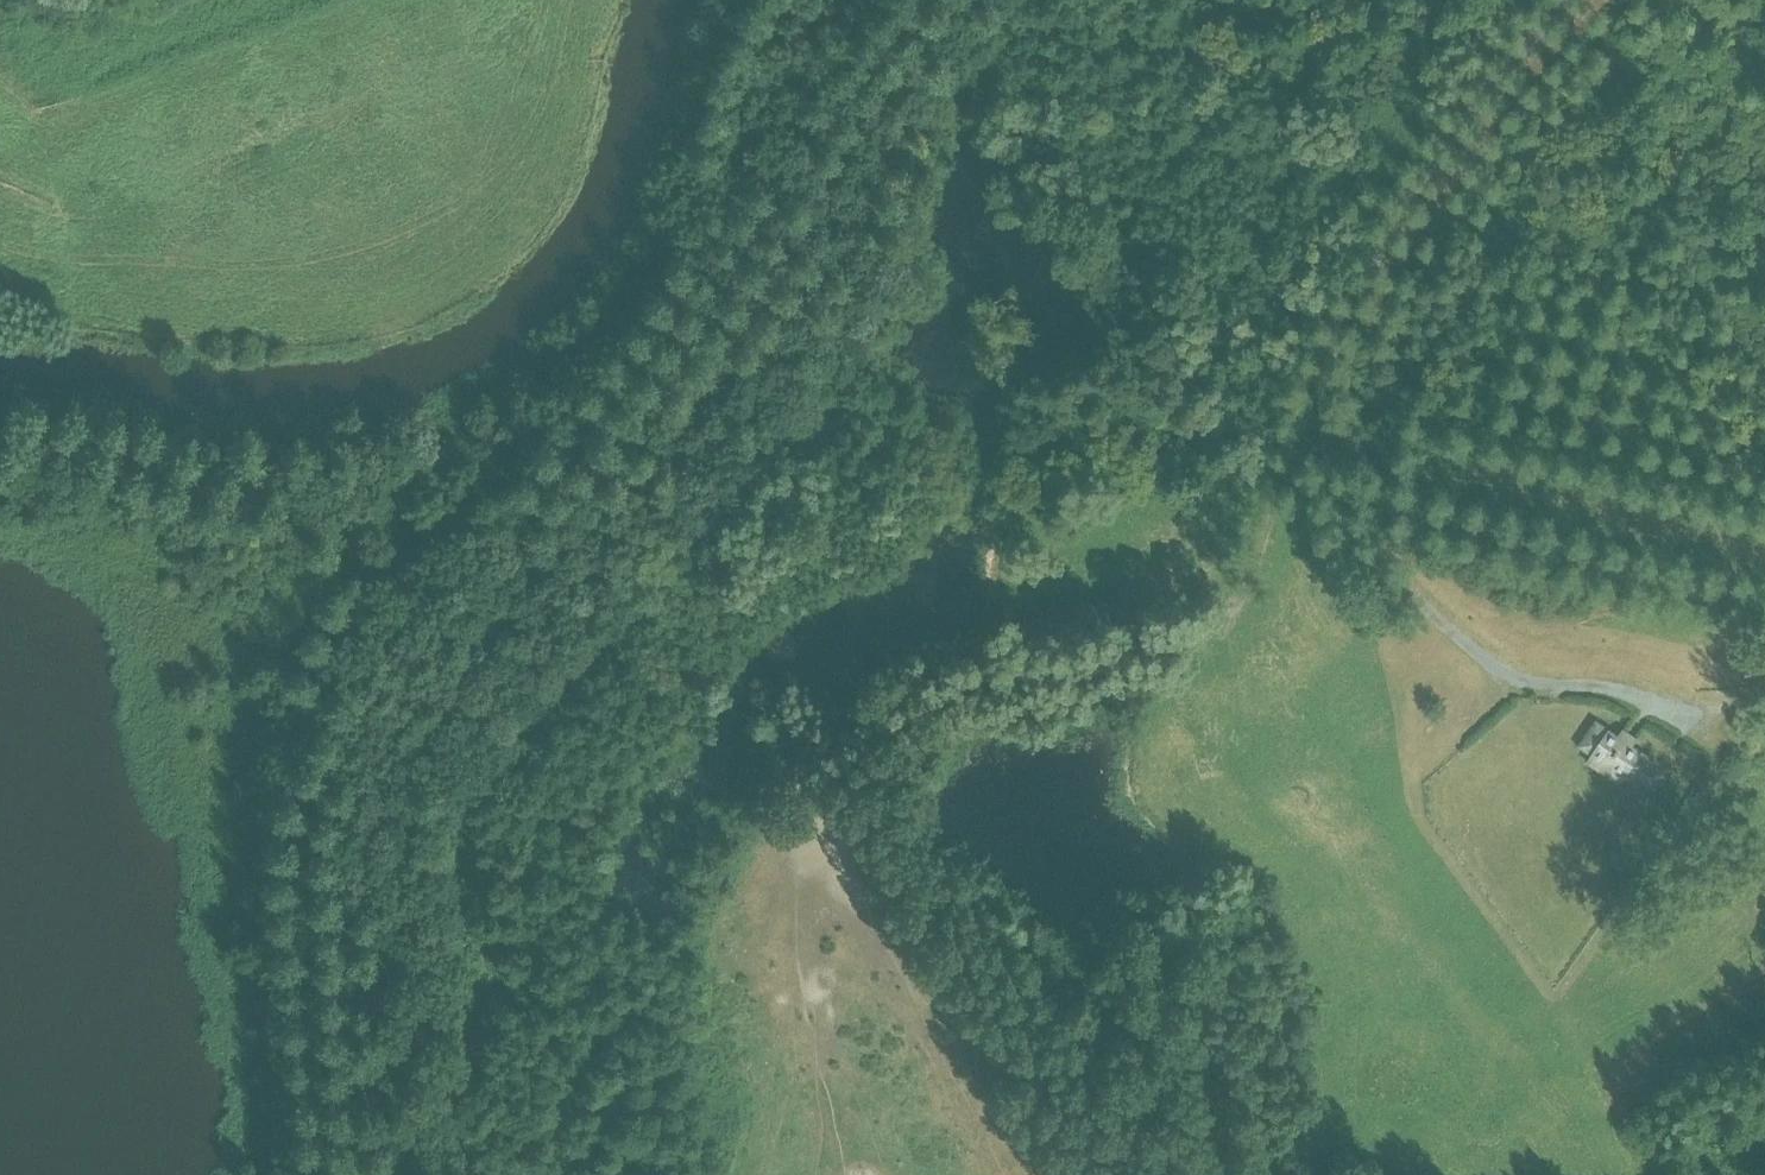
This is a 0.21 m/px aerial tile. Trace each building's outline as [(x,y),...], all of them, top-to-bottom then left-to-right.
[(1654,761),(1635,749),(1641,740),(1622,728),(1617,735),(1597,721),(1580,747),(1611,769),(1604,779),(1619,789),(1626,779),(1638,787),(1641,783),(1653,790),(1663,775),(1650,766),(1654,761)]
